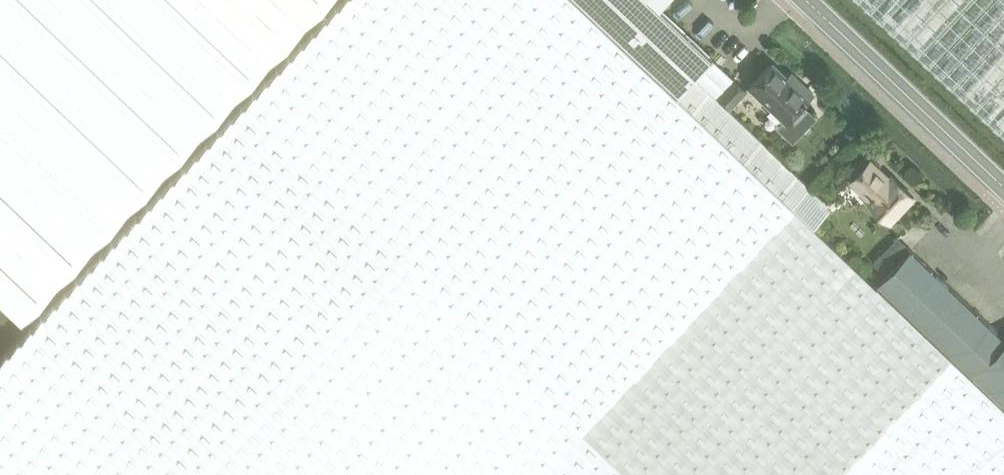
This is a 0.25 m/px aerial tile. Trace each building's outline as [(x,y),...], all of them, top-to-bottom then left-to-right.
[(0,359),(0,474),(534,474),(792,205),(677,95),(578,0),(343,0),(0,359)] [(179,156),(268,64),(202,0),(0,0),(0,301),(21,321),(179,156)] [(268,64),(329,0),(202,0),(268,64)] [(677,95),(792,205),(810,186),(694,76),(712,57),(659,6),(666,0),(578,0),(677,95)] [(1003,137),(1003,0),(860,0),(1003,137)] [(806,100),(805,99),(811,92),(790,72),(785,77),(770,63),(749,85),(784,119),(778,126),(792,139),(813,116),(801,104),(803,102),(804,103),(806,100)] [(746,90),(733,79),(717,96),(730,108),(746,90)] [(890,220),(914,195),(890,172),(888,174),(871,158),(849,181),(890,220)] [(534,474),(1003,474),(1003,406),(875,284),(792,205),(534,474)] [(875,284),(1003,406),(1003,337),(912,250),(910,248),(894,265),(886,274),(875,284)] [(881,253),(873,261),(886,274),(894,265),(881,253)]
